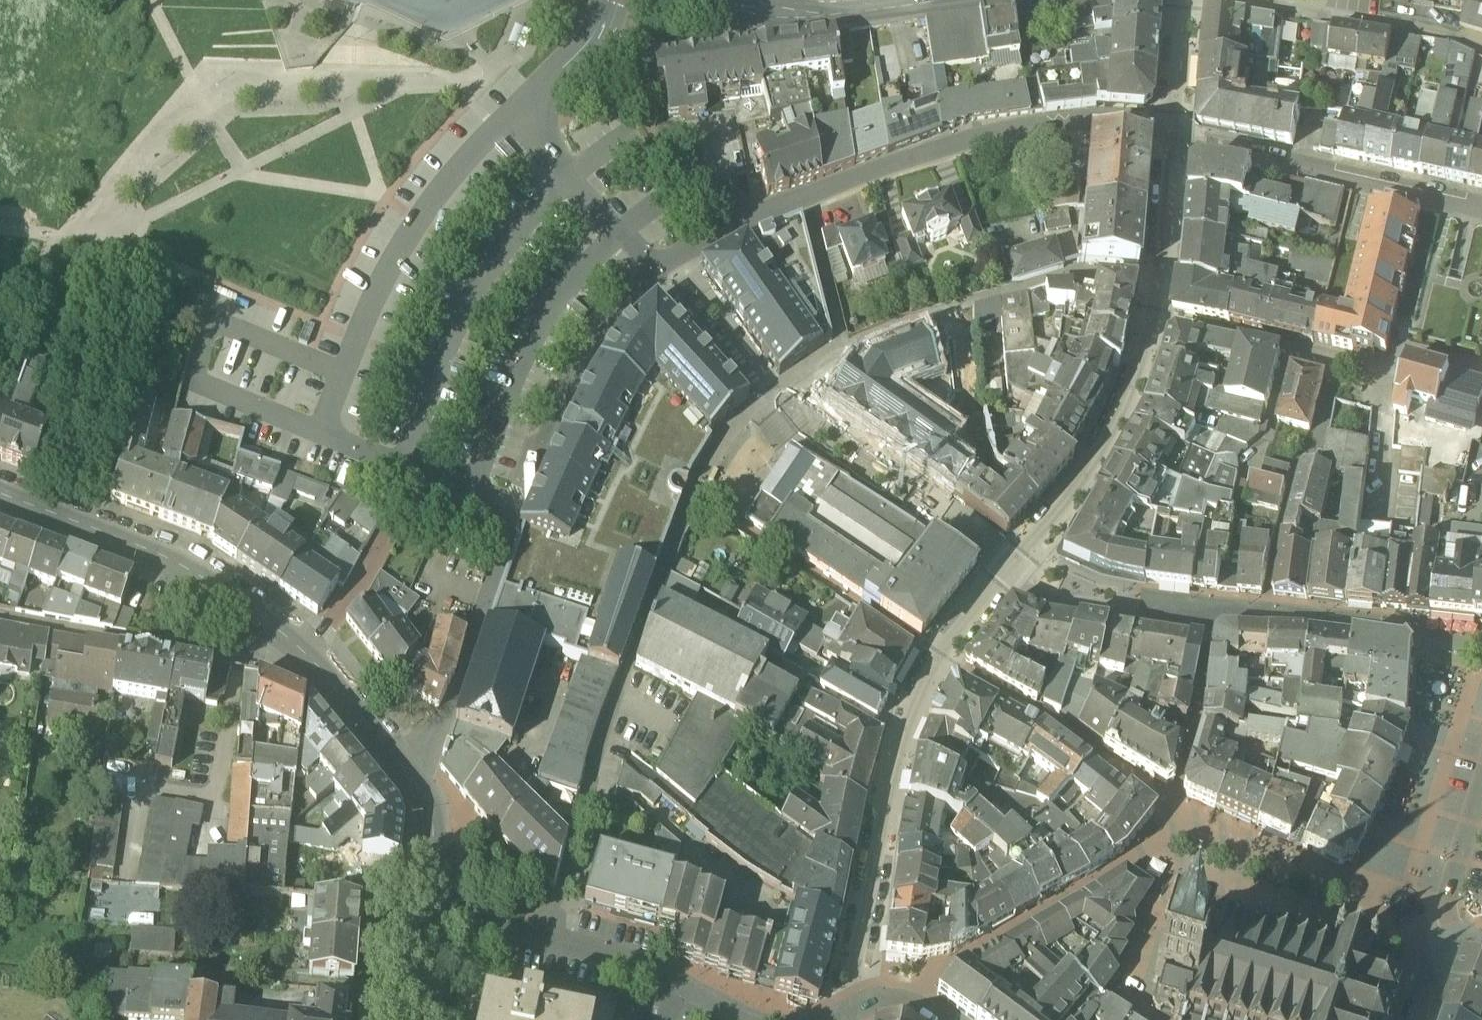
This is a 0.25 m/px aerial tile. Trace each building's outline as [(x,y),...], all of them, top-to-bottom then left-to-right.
[(1063,25),(1092,21),(1109,19),(1114,22),(1115,0),(1075,0),(1062,2),(1063,25)] [(1113,32),(1157,35),(1160,5),(1155,0),(1115,0),(1114,22),(1113,32)] [(1481,34),(1481,9),(1465,4),(1460,28),(1481,34)] [(1008,10),(1016,46),(1040,42),(1033,6),(1008,10)] [(1010,54),(1011,58),(1013,57),(1018,56),(1016,46),(1008,10),(981,14),(987,57),(1010,54)] [(1203,56),(1217,58),(1277,65),(1278,65),(1284,22),(1207,10),(1203,56)] [(925,22),(933,69),(944,68),(988,62),(987,57),(981,14),(925,22)] [(1092,21),(1094,34),(1113,32),(1114,22),(1109,19),(1092,21)] [(1063,25),(1063,39),(1094,34),(1092,21),(1063,25)] [(1310,51),(1324,53),(1327,39),(1329,28),(1315,26),(1310,51)] [(1327,39),(1333,39),(1335,29),(1329,28),(1327,39)] [(1330,60),(1358,64),(1364,33),(1335,29),(1333,39),(1330,60)] [(1111,50),(1110,70),(1154,73),(1157,35),(1113,32),(1111,50)] [(1392,37),(1364,33),(1358,64),(1386,69),(1392,37)] [(804,76),(828,72),(839,71),(838,66),(834,39),(834,36),(799,41),(804,76)] [(834,39),(838,66),(853,64),(849,36),(834,39)] [(1398,71),(1415,75),(1422,42),(1392,37),(1386,69),(1386,70),(1397,72),(1398,71)] [(1323,59),(1330,60),(1333,39),(1327,39),(1324,53),(1323,59)] [(752,48),(761,82),(804,76),(799,41),(752,48)] [(1425,64),(1448,68),(1453,46),(1430,43),(1425,64)] [(1436,118),(1450,121),(1455,100),(1464,103),(1475,57),(1453,46),(1448,68),(1440,100),(1436,118)] [(752,48),(681,58),(654,62),(657,84),(664,84),(664,91),(668,120),(706,114),(704,97),(719,95),(719,97),(740,94),(739,92),(763,88),(761,82),(752,48)] [(1064,63),(1066,74),(1110,70),(1111,50),(1091,48),(1091,55),(1064,58),(1064,63)] [(649,93),(664,91),(664,84),(657,84),(654,62),(681,58),(679,50),(644,55),(649,93)] [(1209,65),(1206,97),(1273,105),(1277,65),(1217,58),(1217,66),(1209,65)] [(1047,70),(1048,76),(1066,74),(1064,63),(1052,64),(1052,70),(1047,70)] [(931,70),(933,83),(936,100),(949,99),(944,68),(933,69),(931,70)] [(1041,90),(1046,113),(1096,107),(1107,108),(1110,70),(1066,74),(1048,76),(1038,77),(1041,90)] [(1152,103),(1154,73),(1110,70),(1107,108),(1143,110),(1152,103)] [(1386,70),(1384,79),(1382,88),(1393,91),(1397,72),(1386,70)] [(844,102),(839,71),(828,72),(833,104),(844,102)] [(784,91),(789,114),(811,109),(804,76),(761,82),(763,88),(764,94),(784,91)] [(1354,116),(1353,122),(1373,127),(1374,126),(1382,88),(1384,79),(1370,77),(1367,89),(1355,87),(1348,115),(1354,116)] [(936,102),(936,100),(933,83),(923,84),(924,91),(926,105),(936,102)] [(904,94),(924,91),(923,84),(903,87),(904,94)] [(882,111),(883,120),(902,114),(898,87),(878,90),(882,111)] [(1382,88),(1374,126),(1386,129),(1390,110),(1394,91),(1393,91),(1382,88)] [(936,102),(940,131),(955,129),(954,126),(966,125),(965,123),(974,122),(1031,115),(1026,93),(1025,89),(949,99),(936,100),(936,102)] [(1026,93),(1031,115),(1046,113),(1041,90),(1026,93)] [(1301,109),(1273,105),(1206,97),(1201,96),(1199,124),(1203,130),(1293,147),(1301,109)] [(1420,126),(1418,136),(1431,139),(1436,118),(1440,100),(1423,96),(1416,126),(1420,126)] [(1455,145),(1464,103),(1455,100),(1450,121),(1445,142),(1455,145)] [(883,120),(888,154),(941,135),(940,131),(936,102),(926,105),(902,114),(883,120)] [(781,116),(790,144),(815,136),(814,126),(811,109),(789,114),(781,116)] [(1366,163),(1394,169),(1402,132),(1406,113),(1390,110),(1386,129),(1374,126),(1373,127),(1366,163)] [(847,122),(854,168),(888,154),(883,120),(882,111),(847,122)] [(1465,147),(1479,150),(1481,136),(1481,114),(1473,112),(1465,147)] [(1422,175),(1446,181),(1455,145),(1445,142),(1450,121),(1436,118),(1431,139),(1422,175)] [(823,177),(823,178),(854,168),(847,122),(846,119),(814,126),(815,136),(823,177)] [(1366,163),(1373,127),(1353,122),(1347,121),(1339,157),(1366,163)] [(1321,153),(1334,156),(1340,127),(1326,126),(1321,153)] [(1422,175),(1431,139),(1418,136),(1402,132),(1394,169),(1422,175)] [(823,177),(815,136),(790,144),(776,149),(774,144),(767,140),(759,143),(756,150),(764,174),(761,175),(768,196),(789,189),(823,177)] [(1092,138),(1086,209),(1143,214),(1148,143),(1092,138)] [(1446,181),(1470,186),(1479,150),(1465,147),(1455,145),(1446,181)] [(1481,188),(1481,151),(1479,150),(1470,186),(1481,188)] [(1194,171),(1192,196),(1232,202),(1267,211),(1289,216),(1293,200),(1256,191),(1249,189),(1253,172),(1236,169),(1201,165),(1194,171)] [(1249,189),(1256,191),(1260,174),(1253,172),(1249,189)] [(1043,198),(1046,214),(1067,210),(1078,209),(1080,186),(1066,185),(1066,192),(1043,198)] [(1309,185),(1304,203),(1300,219),(1301,220),(1335,228),(1344,193),(1309,185)] [(1192,196),(1188,237),(1228,242),(1252,247),(1260,249),(1262,239),(1262,237),(1230,230),(1232,211),(1237,218),(1253,222),(1251,227),(1262,230),(1267,211),(1232,202),(1192,196)] [(914,243),(926,239),(948,231),(960,226),(958,219),(949,197),(937,202),(915,210),(902,215),(911,236),(913,243),(914,243)] [(914,207),(915,210),(937,202),(936,199),(930,197),(916,202),(914,207)] [(1289,216),(1300,219),(1304,203),(1293,200),(1289,216)] [(1315,344),(1375,358),(1376,352),(1388,355),(1400,303),(1393,301),(1397,284),(1404,286),(1409,264),(1399,261),(1405,239),(1415,241),(1421,213),(1373,201),(1346,315),(1324,310),(1315,344)] [(1138,269),(1143,214),(1086,209),(1081,264),(1138,269)] [(1071,228),(1067,210),(1046,214),(1042,214),(1046,233),(1071,228)] [(1297,237),(1301,220),(1300,219),(1289,216),(1267,211),(1262,230),(1296,239),(1297,237)] [(960,226),(968,247),(983,241),(973,213),(958,219),(960,226)] [(801,217),(746,239),(822,348),(832,341),(801,217)] [(842,249),(853,276),(885,264),(880,252),(884,251),(879,237),(876,239),(871,227),(839,239),(842,249)] [(822,233),(827,255),(842,249),(839,239),(834,228),(822,233)] [(949,233),(948,231),(926,239),(927,242),(932,244),(946,238),(949,233)] [(895,243),(905,271),(922,264),(914,243),(913,243),(911,236),(895,243)] [(1210,284),(1222,287),(1228,242),(1188,237),(1183,278),(1210,284)] [(746,239),(700,265),(779,377),(822,348),(746,239)] [(1399,261),(1409,264),(1415,241),(1405,239),(1399,261)] [(1252,247),(1228,242),(1222,287),(1223,288),(1246,293),(1249,270),(1252,247)] [(1005,260),(1013,285),(1061,271),(1053,245),(1005,260)] [(1246,293),(1248,293),(1254,295),(1266,298),(1275,300),(1277,289),(1280,277),(1249,270),(1246,293)] [(1174,312),(1203,318),(1207,298),(1210,284),(1183,278),(1180,277),(1174,312)] [(1222,287),(1210,284),(1207,298),(1222,300),(1223,288),(1222,287)] [(1393,301),(1400,303),(1404,286),(1397,284),(1393,301)] [(1097,297),(1096,309),(1130,316),(1135,288),(1098,285),(1097,297)] [(1246,293),(1223,288),(1222,300),(1207,298),(1203,318),(1230,323),(1240,326),(1246,303),(1247,299),(1248,293),(1246,293)] [(1065,309),(1072,310),(1071,304),(1071,292),(1071,289),(1047,290),(1048,306),(1065,309)] [(1295,294),(1277,289),(1275,300),(1276,300),(1293,304),(1295,294)] [(1028,303),(1030,320),(1049,316),(1048,306),(1047,290),(1027,296),(1028,303)] [(1071,292),(1071,304),(1096,309),(1097,297),(1071,292)] [(1084,425),(1102,394),(1056,372),(1055,371),(1035,362),(1030,320),(1028,303),(1027,296),(1004,301),(1000,302),(1002,321),(1003,335),(1008,389),(1025,397),(1037,403),(1084,425)] [(1240,326),(1268,333),(1276,300),(1275,300),(1266,298),(1264,308),(1246,303),(1240,326)] [(524,519),(522,523),(573,543),(657,373),(710,435),(710,436),(724,423),(748,400),(685,331),(685,330),(656,299),(639,314),(640,315),(618,335),(591,377),(566,428),(544,474),(525,519),(524,519)] [(1293,304),(1276,300),(1268,333),(1301,341),(1309,308),(1293,304)] [(974,329),(996,323),(1002,321),(1000,302),(995,303),(974,310),(974,329)] [(1094,318),(1096,309),(1071,304),(1072,310),(1077,311),(1074,321),(1084,322),(1089,317),(1094,318)] [(1310,307),(1309,308),(1301,341),(1315,344),(1324,310),(1310,307)] [(1072,310),(1065,309),(1063,325),(1073,328),(1074,321),(1077,311),(1072,310)] [(1124,343),(1130,316),(1096,309),(1094,318),(1091,333),(1124,343)] [(1119,369),(1124,343),(1091,333),(1073,328),(1063,325),(1061,325),(1059,343),(1058,351),(1064,352),(1064,353),(1112,366),(1119,369)] [(1213,376),(1217,360),(1217,358),(1221,342),(1178,332),(1171,337),(1164,363),(1213,376)] [(937,480),(956,495),(974,475),(947,456),(959,439),(898,394),(940,379),(923,334),(862,357),(829,402),(937,480)] [(1237,345),(1221,342),(1217,358),(1217,360),(1233,364),(1237,345)] [(1233,364),(1237,365),(1242,346),(1237,345),(1233,364)] [(1281,355),(1242,346),(1237,365),(1233,380),(1233,381),(1229,398),(1229,399),(1228,402),(1254,408),(1264,411),(1263,412),(1267,412),(1267,411),(1281,355)] [(1102,394),(1112,366),(1064,353),(1056,372),(1102,394)] [(1164,364),(1165,378),(1197,386),(1197,385),(1217,390),(1220,378),(1213,376),(1164,363),(1164,364)] [(1397,399),(1398,399),(1413,403),(1433,409),(1438,410),(1442,393),(1444,394),(1449,374),(1407,363),(1397,399)] [(33,472),(50,432),(26,422),(45,374),(28,368),(0,445),(0,459),(33,472)] [(1278,424),(1310,432),(1324,378),(1293,370),(1285,401),(1278,424)] [(707,437),(710,435),(657,373),(573,543),(522,523),(488,627),(543,645),(564,652),(563,656),(582,662),(587,664),(620,564),(654,575),(680,505),(688,485),(688,484),(691,475),(693,471),(706,450),(711,441),(707,437)] [(1467,433),(1473,430),(1481,399),(1481,384),(1449,374),(1444,394),(1442,393),(1438,410),(1433,409),(1429,423),(1467,433)] [(1216,394),(1229,399),(1229,398),(1233,381),(1233,380),(1221,377),(1220,378),(1217,390),(1216,394)] [(1156,387),(1153,394),(1203,420),(1206,414),(1248,432),(1254,408),(1228,402),(1229,399),(1216,394),(1217,390),(1197,385),(1197,386),(1165,378),(1165,379),(1163,383),(1161,384),(1156,387)] [(1009,404),(1019,408),(1025,397),(1008,389),(1009,404)] [(1243,448),(1248,432),(1206,414),(1203,420),(1153,394),(1148,409),(1168,419),(1170,416),(1189,426),(1197,431),(1226,440),(1243,448)] [(1410,418),(1413,403),(1398,399),(1395,414),(1410,418)] [(126,458),(136,461),(140,450),(144,451),(156,404),(137,400),(121,458),(126,459),(126,458)] [(1079,435),(1084,425),(1037,403),(1028,421),(1023,419),(1022,425),(1027,430),(1030,433),(1037,440),(1041,443),(1066,456),(1079,435)] [(1243,448),(1247,450),(1248,449),(1260,440),(1267,412),(1263,412),(1264,411),(1254,408),(1248,432),(1243,448)] [(1179,445),(1189,426),(1170,416),(1168,419),(1148,409),(1138,427),(1137,428),(1158,438),(1159,437),(1179,445)] [(997,417),(985,417),(996,465),(1001,469),(1002,470),(1009,462),(1000,427),(997,417)] [(997,417),(1000,427),(1014,425),(1014,417),(997,417)] [(1014,425),(1015,452),(1024,442),(1024,434),(1027,430),(1022,425),(1023,419),(1024,417),(1014,417),(1014,425)] [(163,471),(177,477),(191,427),(173,422),(163,461),(165,464),(163,471)] [(1187,448),(1192,450),(1217,461),(1237,458),(1247,450),(1243,448),(1226,440),(1197,431),(1189,426),(1179,445),(1181,446),(1187,448)] [(191,427),(177,477),(192,482),(226,495),(230,481),(208,473),(205,481),(193,476),(195,468),(205,431),(191,427)] [(1181,446),(1179,445),(1159,437),(1158,438),(1137,428),(1118,463),(1154,481),(1158,473),(1156,473),(1164,462),(1167,456),(1173,460),(1181,446)] [(1349,480),(1365,482),(1368,461),(1370,445),(1330,438),(1323,472),(1335,474),(1334,478),(1349,480)] [(1014,454),(1036,470),(1037,468),(1054,483),(1073,459),(1066,456),(1041,443),(1037,440),(1031,447),(1024,442),(1015,452),(1014,454)] [(915,635),(921,639),(975,569),(969,565),(940,544),(916,526),(916,527),(848,484),(801,457),(790,450),(788,454),(744,519),(808,563),(815,567),(881,612),(887,616),(904,627),(915,635)] [(1212,472),(1217,461),(1192,450),(1180,472),(1176,481),(1185,485),(1211,496),(1223,471),(1212,472)] [(1402,451),(1401,463),(1424,466),(1426,454),(1402,451)] [(1036,504),(1054,483),(1037,468),(1036,470),(1014,454),(1009,462),(1002,470),(1005,473),(1022,485),(1019,490),(1036,504)] [(110,501),(161,520),(177,477),(163,471),(136,461),(126,458),(126,459),(110,501)] [(1212,472),(1223,471),(1238,476),(1239,470),(1237,458),(1217,461),(1212,472)] [(244,485),(272,495),(280,475),(237,461),(231,478),(244,484),(244,485)] [(1168,478),(1176,481),(1180,472),(1170,468),(1172,465),(1164,462),(1156,473),(1158,473),(1168,478)] [(1168,478),(1158,473),(1154,481),(1118,463),(1101,492),(1135,509),(1148,513),(1157,497),(1168,478)] [(1286,490),(1291,470),(1267,463),(1261,483),(1286,490)] [(1423,477),(1424,466),(1401,463),(1399,475),(1423,477)] [(1304,467),(1291,519),(1322,527),(1327,509),(1334,478),(1335,474),(1323,472),(1304,467)] [(208,473),(195,468),(193,476),(205,481),(208,473)] [(1185,485),(1178,509),(1175,518),(1176,518),(1175,525),(1179,525),(1181,526),(1182,519),(1203,523),(1207,510),(1208,510),(1220,514),(1221,512),(1231,514),(1232,505),(1238,476),(1223,471),(1211,496),(1185,485)] [(1005,473),(991,489),(1001,497),(1012,484),(1019,490),(1022,485),(1005,473)] [(1036,504),(1019,490),(1012,484),(1001,497),(991,489),(974,475),(956,495),(1008,535),(1028,512),(1036,504)] [(212,539),(226,495),(192,482),(177,477),(161,520),(212,539)] [(213,543),(237,559),(260,525),(236,508),(244,485),(244,484),(231,478),(230,481),(226,495),(212,539),(212,542),(213,543)] [(1429,497),(1448,501),(1452,484),(1449,483),(1425,478),(1423,491),(1423,496),(1429,497)] [(1349,480),(1343,529),(1342,539),(1343,539),(1345,541),(1358,543),(1360,527),(1362,508),(1365,482),(1349,480)] [(1247,506),(1261,510),(1262,506),(1280,511),(1286,490),(1261,483),(1253,481),(1247,506)] [(1236,503),(1246,505),(1250,484),(1240,482),(1236,503)] [(1159,516),(1148,513),(1135,509),(1101,492),(1085,520),(1098,527),(1132,539),(1154,545),(1158,522),(1159,516)] [(360,503),(342,496),(328,516),(345,527),(360,503)] [(1429,497),(1423,496),(1419,521),(1419,528),(1428,529),(1431,508),(1429,497)] [(1159,516),(1158,522),(1170,524),(1175,525),(1176,518),(1175,518),(1178,509),(1157,497),(1148,513),(1159,516)] [(385,514),(360,503),(345,527),(336,542),(359,558),(385,514)] [(1279,515),(1280,511),(1262,506),(1261,510),(1279,515)] [(1194,588),(1207,590),(1213,548),(1220,514),(1208,510),(1207,510),(1203,523),(1205,524),(1201,541),(1199,548),(1194,588)] [(1207,590),(1218,591),(1223,566),(1229,567),(1232,552),(1233,547),(1235,515),(1232,514),(1231,514),(1221,512),(1220,514),(1213,548),(1207,590)] [(1205,524),(1203,523),(1182,519),(1181,526),(1179,525),(1178,538),(1185,540),(1201,541),(1205,524)] [(1318,539),(1322,527),(1291,519),(1287,533),(1287,536),(1298,538),(1298,550),(1313,552),(1315,553),(1318,539)] [(1153,551),(1154,545),(1132,539),(1098,527),(1085,520),(1064,556),(1116,579),(1147,583),(1153,551)] [(1166,552),(1170,524),(1158,522),(1154,545),(1153,551),(1164,551),(1166,552)] [(1246,543),(1272,546),(1276,526),(1247,522),(1242,542),(1246,543)] [(237,559),(280,589),(301,557),(303,554),(260,525),(237,559)] [(3,567),(16,532),(0,526),(0,566),(3,567)] [(1337,558),(1338,552),(1340,540),(1343,539),(1342,539),(1343,529),(1322,527),(1318,539),(1315,553),(1316,553),(1315,555),(1337,558)] [(1350,606),(1384,609),(1391,552),(1392,538),(1393,538),(1395,530),(1360,527),(1358,543),(1356,555),(1350,606)] [(1481,550),(1481,532),(1443,528),(1441,542),(1440,545),(1481,550)] [(42,541),(16,532),(3,567),(17,572),(28,577),(42,541)] [(1275,596),(1307,601),(1313,552),(1298,550),(1298,538),(1287,536),(1287,533),(1285,535),(1275,596)] [(1392,538),(1391,552),(1404,554),(1406,540),(1393,538),(1392,538)] [(1345,541),(1343,539),(1340,540),(1338,552),(1356,555),(1358,543),(1345,541)] [(338,583),(343,587),(359,558),(336,542),(334,540),(325,555),(331,559),(323,572),(338,583)] [(1166,552),(1164,551),(1160,584),(1194,588),(1199,548),(1201,541),(1185,540),(1185,555),(1166,552)] [(1417,542),(1415,555),(1408,612),(1430,613),(1436,574),(1440,545),(1441,542),(1417,540),(1417,542)] [(68,551),(42,541),(28,577),(34,579),(55,587),(57,581),(68,551)] [(303,554),(301,557),(310,563),(319,550),(310,543),(303,554)] [(1246,543),(1245,548),(1239,593),(1263,596),(1272,546),(1246,543)] [(1440,545),(1436,574),(1439,575),(1439,574),(1458,575),(1460,556),(1481,558),(1481,550),(1440,545)] [(1218,591),(1239,593),(1245,548),(1238,547),(1233,547),(1232,552),(1229,567),(1223,566),(1218,591)] [(82,590),(85,591),(97,562),(97,561),(68,551),(57,581),(61,582),(79,589),(82,590)] [(1148,583),(1160,584),(1164,551),(1153,551),(1147,583),(1148,583)] [(1350,606),(1356,555),(1338,552),(1337,558),(1315,555),(1309,601),(1350,606)] [(1384,609),(1408,612),(1415,555),(1404,554),(1391,552),(1384,609)] [(1475,618),(1481,570),(1481,568),(1481,558),(1460,556),(1458,575),(1439,574),(1439,575),(1433,614),(1475,618)] [(323,572),(310,563),(301,557),(280,589),(317,614),(338,583),(323,572)] [(133,575),(97,562),(85,591),(84,595),(95,599),(118,607),(121,608),(133,575)] [(618,674),(654,575),(620,564),(587,664),(618,674)] [(0,573),(14,578),(17,572),(3,567),(0,573)] [(26,582),(28,577),(17,572),(14,578),(9,593),(20,598),(26,582)] [(371,589),(393,604),(404,590),(380,573),(371,589)] [(670,577),(661,600),(689,614),(700,592),(670,577)] [(52,593),(56,595),(61,582),(57,581),(55,587),(52,593)] [(368,595),(371,601),(347,619),(370,650),(395,631),(399,626),(407,614),(393,604),(371,589),(368,595)] [(76,598),(76,602),(81,604),(84,595),(85,591),(82,590),(78,593),(76,598)] [(410,594),(404,590),(393,604),(407,614),(409,615),(420,601),(410,594)] [(44,617),(57,619),(65,598),(56,595),(52,593),(47,609),(44,617)] [(81,604),(79,608),(90,612),(95,599),(84,595),(81,604)] [(743,616),(794,645),(804,627),(805,625),(754,595),(743,616)] [(79,608),(81,604),(76,602),(65,598),(57,619),(74,622),(79,608)] [(636,667),(697,699),(746,724),(749,725),(748,727),(770,741),(780,725),(785,717),(791,706),(792,705),(791,704),(792,702),(793,702),(797,696),(772,682),(759,675),(764,665),(768,656),(732,637),(702,622),(703,621),(689,614),(661,600),(661,601),(636,667)] [(1018,653),(1029,656),(1045,617),(1012,604),(986,638),(1014,658),(1018,653)] [(106,618),(90,612),(79,608),(74,622),(104,628),(106,618)] [(111,629),(126,632),(133,612),(121,608),(111,629)] [(819,635),(815,639),(825,644),(828,646),(832,649),(838,652),(845,640),(860,614),(853,609),(842,626),(832,621),(820,636),(819,635)] [(845,640),(838,652),(893,684),(893,683),(909,654),(909,647),(860,614),(845,640)] [(768,656),(783,664),(794,645),(743,616),(732,637),(768,656)] [(1063,664),(1065,659),(1079,623),(1045,617),(1029,656),(1062,664),(1063,664)] [(1076,662),(1087,665),(1098,668),(1098,667),(1107,627),(1079,623),(1065,659),(1076,662)] [(439,624),(430,661),(454,674),(466,633),(464,632),(439,624)] [(370,650),(396,685),(417,652),(418,650),(399,626),(395,631),(370,650)] [(29,675),(33,654),(45,656),(48,635),(36,633),(0,627),(0,662),(3,658),(13,660),(16,672),(29,675)] [(456,723),(511,742),(543,645),(488,627),(456,723)] [(799,648),(808,653),(815,639),(819,635),(804,627),(794,645),(799,648)] [(1123,674),(1125,664),(1133,631),(1107,627),(1098,667),(1123,674)] [(1125,664),(1130,665),(1137,632),(1133,631),(1125,664)] [(1210,659),(1209,673),(1234,675),(1235,672),(1235,661),(1237,632),(1221,631),(1214,636),(1210,659)] [(1175,637),(1137,632),(1130,665),(1142,667),(1166,671),(1163,683),(1169,684),(1178,686),(1189,640),(1175,637)] [(1235,661),(1265,662),(1268,633),(1237,632),(1235,661)] [(1306,634),(1268,633),(1265,662),(1265,666),(1303,667),(1306,634)] [(1322,669),(1346,672),(1348,640),(1306,634),(1303,667),(1322,669)] [(45,659),(70,664),(73,645),(74,640),(48,635),(45,656),(45,659)] [(970,667),(1004,687),(1012,671),(1007,669),(1009,665),(1013,659),(1014,658),(986,638),(969,659),(970,667)] [(817,658),(825,644),(815,639),(808,653),(817,658)] [(1203,642),(1189,640),(1178,686),(1177,691),(1192,693),(1203,642)] [(1357,641),(1348,640),(1346,672),(1352,673),(1357,641)] [(1349,679),(1347,689),(1364,692),(1365,691),(1374,692),(1375,692),(1377,676),(1411,682),(1412,651),(1406,647),(1357,641),(1352,673),(1349,679)] [(87,642),(86,648),(83,665),(117,672),(120,648),(87,642)] [(114,692),(117,672),(83,665),(86,648),(73,645),(70,664),(45,659),(42,680),(55,682),(49,721),(51,721),(54,726),(66,728),(71,725),(93,729),(98,702),(96,702),(98,689),(114,692)] [(888,701),(893,684),(838,652),(832,649),(828,646),(823,655),(827,658),(853,672),(849,678),(888,701)] [(157,700),(168,701),(169,697),(176,658),(120,648),(117,672),(114,692),(157,700)] [(422,657),(417,652),(396,685),(395,686),(438,707),(439,708),(454,674),(430,661),(422,657)] [(776,676),(783,664),(768,656),(764,665),(759,675),(772,682),(776,676)] [(0,662),(0,670),(16,672),(13,660),(3,658),(0,662)] [(184,700),(205,704),(213,665),(176,658),(169,697),(184,700)] [(1015,673),(1018,674),(1019,672),(1023,668),(1013,659),(1009,665),(1016,671),(1015,673)] [(1044,708),(1060,717),(1072,682),(1077,666),(1075,665),(1076,662),(1065,659),(1063,664),(1062,664),(1058,674),(1044,708)] [(1265,662),(1235,661),(1235,672),(1264,673),(1265,666),(1265,662)] [(566,789),(579,794),(586,768),(585,765),(598,725),(618,674),(587,664),(582,662),(538,780),(550,784),(550,785),(559,788),(566,791),(566,789)] [(799,691),(800,692),(807,677),(783,664),(776,676),(799,691)] [(230,668),(213,665),(205,704),(217,706),(218,699),(224,695),(228,678),(230,668)] [(1094,683),(1098,668),(1087,665),(1083,680),(1094,683)] [(1303,667),(1265,666),(1264,673),(1267,673),(1266,687),(1301,689),(1303,667)] [(1156,713),(1160,697),(1163,683),(1166,671),(1142,667),(1129,700),(1151,710),(1156,713)] [(1345,710),(1346,703),(1319,700),(1322,669),(1303,667),(1301,689),(1297,721),(1296,731),(1342,734),(1343,724),(1345,710)] [(849,702),(877,719),(888,701),(849,678),(832,668),(821,687),(834,694),(849,702)] [(243,702),(257,703),(259,673),(245,671),(243,702)] [(1015,673),(1012,671),(1004,687),(1007,688),(1015,673)] [(1267,673),(1264,673),(1235,672),(1234,675),(1234,685),(1266,687),(1267,673)] [(277,758),(298,762),(306,694),(260,673),(257,714),(281,725),(280,733),(277,758)] [(1007,688),(1036,703),(1043,688),(1018,674),(1015,673),(1007,688)] [(1234,685),(1234,675),(1209,673),(1208,684),(1206,701),(1242,708),(1265,713),(1297,721),(1301,689),(1266,687),(1234,685)] [(791,704),(792,705),(877,753),(883,734),(872,728),(867,725),(853,718),(839,711),(822,703),(800,692),(799,691),(776,676),(772,682),(797,696),(793,702),(792,702),(791,704)] [(1375,692),(1374,692),(1372,714),(1409,721),(1411,682),(1377,676),(1375,692)] [(1093,687),(1072,682),(1060,717),(1067,720),(1078,727),(1089,708),(1093,687)] [(1169,684),(1163,683),(1160,697),(1166,698),(1169,684)] [(950,687),(939,708),(940,709),(948,707),(951,700),(951,698),(954,691),(957,690),(963,694),(964,696),(971,700),(974,699),(981,703),(981,705),(988,709),(990,708),(994,710),(996,705),(957,684),(950,687)] [(1078,727),(1098,742),(1112,717),(1108,716),(1115,695),(1093,687),(1089,708),(1078,727)] [(1347,689),(1346,701),(1363,704),(1364,692),(1347,689)] [(972,753),(994,710),(990,708),(988,709),(981,705),(981,703),(974,699),(971,700),(964,696),(963,694),(957,690),(954,691),(951,698),(951,700),(948,707),(940,709),(939,708),(931,724),(957,737),(952,745),(969,754),(970,752),(972,753)] [(1122,713),(1129,700),(1123,698),(1115,695),(1108,716),(1112,717),(1098,742),(1105,747),(1122,713)] [(168,701),(160,744),(175,747),(184,700),(169,697),(168,701)] [(1156,713),(1186,722),(1190,702),(1166,698),(1160,697),(1156,713)] [(662,764),(657,775),(656,776),(695,808),(714,782),(720,773),(730,756),(739,742),(748,727),(749,725),(746,724),(697,699),(662,764)] [(149,742),(160,744),(168,701),(157,700),(149,742)] [(319,764),(321,766),(347,744),(311,700),(306,740),(309,744),(306,746),(310,751),(320,763),(319,764)] [(1122,713),(1143,726),(1151,710),(1129,700),(1122,713)] [(1232,728),(1248,732),(1249,726),(1255,727),(1255,721),(1240,718),(1242,708),(1206,701),(1204,721),(1226,727),(1232,728)] [(1363,707),(1363,704),(1346,701),(1346,703),(1345,710),(1362,713),(1363,707)] [(238,768),(252,770),(253,754),(253,748),(256,714),(256,713),(257,703),(243,702),(240,733),(238,733),(238,736),(240,736),(238,768)] [(875,761),(877,753),(792,705),(791,706),(785,717),(807,730),(840,748),(874,764),(875,761)] [(996,705),(994,710),(1004,715),(1003,718),(1010,722),(1015,721),(1024,726),(1030,724),(1031,723),(997,705),(996,705)] [(1041,729),(1031,723),(1030,724),(1024,726),(1015,721),(1010,722),(1003,718),(1004,715),(994,710),(972,753),(979,758),(1001,772),(1016,782),(1030,760),(1047,731),(1043,728),(1042,727),(1041,729)] [(1345,710),(1343,724),(1360,729),(1404,748),(1412,721),(1409,721),(1372,714),(1367,714),(1362,713),(1345,710)] [(1104,748),(1167,786),(1174,783),(1182,744),(1158,735),(1160,730),(1154,727),(1151,731),(1143,726),(1122,713),(1105,747),(1104,748)] [(1287,732),(1296,733),(1296,731),(1297,721),(1265,713),(1264,723),(1255,721),(1255,727),(1287,732)] [(253,748),(265,750),(267,731),(280,733),(281,725),(257,714),(253,748)] [(770,741),(775,744),(784,727),(805,735),(807,730),(785,717),(780,725),(770,741)] [(1203,726),(1191,767),(1210,774),(1218,754),(1220,746),(1226,727),(1204,721),(1203,726)] [(462,794),(465,797),(493,766),(492,764),(496,760),(495,759),(494,758),(497,749),(501,751),(507,744),(511,745),(511,742),(456,723),(449,744),(447,743),(443,756),(445,757),(441,769),(442,771),(443,770),(462,793),(462,794)] [(920,747),(917,759),(964,781),(966,782),(979,758),(972,753),(970,752),(969,754),(952,745),(957,737),(931,724),(931,723),(931,724),(920,747)] [(1287,732),(1255,727),(1249,726),(1248,732),(1246,741),(1283,746),(1287,732)] [(806,735),(805,735),(784,727),(775,744),(795,755),(806,735)] [(1230,739),(1246,741),(1248,732),(1232,728),(1230,739)] [(1404,748),(1360,729),(1355,747),(1398,766),(1404,748)] [(864,801),(874,764),(840,748),(807,730),(805,735),(806,735),(795,755),(821,771),(820,771),(825,774),(821,785),(830,788),(864,801)] [(1089,762),(1047,731),(1030,760),(1056,779),(1057,780),(1067,788),(1068,786),(1071,785),(1072,785),(1090,763),(1089,762)] [(1280,754),(1276,773),(1289,776),(1285,788),(1308,795),(1302,810),(1320,818),(1321,815),(1330,819),(1365,836),(1398,766),(1355,747),(1341,741),(1342,734),(1296,731),(1296,733),(1287,732),(1283,746),(1280,754)] [(172,768),(175,747),(160,744),(156,765),(172,768)] [(363,763),(347,744),(321,766),(320,766),(336,785),(363,763)] [(1210,774),(1227,781),(1228,776),(1232,768),(1241,772),(1242,766),(1254,769),(1257,760),(1237,753),(1235,759),(1222,754),(1225,748),(1220,746),(1218,754),(1210,774)] [(304,763),(312,773),(320,766),(321,766),(319,764),(320,763),(310,751),(305,757),(304,763)] [(1267,772),(1275,774),(1276,773),(1280,754),(1271,752),(1267,772)] [(242,893),(282,896),(289,842),(290,828),(298,762),(277,758),(253,754),(252,770),(252,774),(251,774),(246,850),(245,855),(242,893)] [(623,766),(650,788),(656,776),(657,775),(633,755),(623,766)] [(942,812),(962,819),(962,812),(959,811),(954,809),(964,781),(917,759),(910,802),(942,812)] [(333,788),(341,798),(349,808),(379,783),(363,763),(336,785),(333,788)] [(1084,795),(1090,800),(1109,778),(1103,773),(1090,763),(1072,785),(1071,785),(1076,789),(1084,795)] [(325,795),(333,788),(336,785),(320,766),(312,773),(309,776),(318,786),(325,795)] [(465,797),(476,810),(505,777),(493,766),(465,797)] [(650,788),(623,766),(617,790),(640,797),(653,807),(661,798),(650,788)] [(1227,781),(1210,774),(1191,767),(1184,791),(1189,793),(1188,798),(1216,810),(1227,781)] [(228,849),(246,850),(251,774),(252,774),(252,770),(238,768),(234,768),(228,849)] [(1252,782),(1262,784),(1265,771),(1257,769),(1252,782)] [(1262,784),(1260,791),(1270,794),(1275,774),(1267,772),(1265,771),(1262,784)] [(996,782),(992,789),(1015,796),(1019,787),(1020,785),(1016,782),(1001,772),(996,782)] [(695,808),(656,776),(650,788),(661,798),(674,809),(688,821),(695,828),(714,844),(743,867),(756,874),(779,889),(785,892),(785,894),(793,898),(805,873),(818,846),(782,819),(763,806),(725,777),(720,773),(714,782),(695,808)] [(1289,843),(1292,835),(1302,810),(1308,795),(1285,788),(1289,776),(1276,773),(1275,774),(1270,794),(1257,828),(1289,843)] [(1228,776),(1227,781),(1216,810),(1238,819),(1250,787),(1228,776)] [(524,795),(505,777),(476,810),(498,836),(525,797),(524,795)] [(985,778),(982,786),(992,789),(996,782),(985,778)] [(1090,800),(1078,808),(1103,829),(1129,795),(1109,778),(1090,800)] [(534,780),(524,795),(525,797),(535,806),(550,785),(550,784),(538,780),(534,779),(534,780)] [(1052,783),(1040,797),(1036,802),(1046,809),(1047,811),(1057,799),(1067,788),(1057,780),(1053,784),(1052,783)] [(995,803),(1028,812),(1029,811),(1040,816),(1046,809),(1036,802),(1015,796),(992,789),(982,786),(966,782),(964,781),(954,809),(959,811),(962,812),(970,804),(983,815),(995,803)] [(362,852),(399,856),(402,820),(397,806),(379,783),(349,808),(332,823),(319,833),(296,829),(290,828),(289,842),(334,850),(348,839),(342,830),(359,816),(363,821),(365,827),(362,852)] [(1063,804),(1076,789),(1071,785),(1068,786),(1067,788),(1057,799),(1063,804)] [(309,794),(316,802),(325,795),(318,786),(309,794)] [(1260,791),(1250,787),(1238,819),(1257,828),(1270,794),(1260,791)] [(555,802),(561,804),(566,791),(559,788),(555,802)] [(863,806),(864,801),(830,788),(828,795),(814,790),(811,801),(824,808),(821,816),(794,800),(782,819),(818,846),(829,852),(852,862),(863,806)] [(561,804),(575,809),(579,794),(566,789),(566,791),(561,804)] [(1028,795),(1036,802),(1040,797),(1032,791),(1028,795)] [(101,795),(96,832),(118,835),(123,798),(101,795)] [(1103,829),(1093,841),(1112,861),(1123,854),(1154,814),(1130,795),(1129,795),(1103,829)] [(535,806),(525,797),(498,836),(533,871),(554,887),(568,838),(535,806)] [(332,823),(349,808),(341,798),(324,813),(332,823)] [(1063,804),(1057,799),(1047,811),(1061,823),(1065,820),(1072,813),(1063,804)] [(137,885),(160,887),(176,804),(153,800),(137,885)] [(599,853),(621,859),(635,807),(614,801),(599,853)] [(942,812),(910,802),(908,801),(906,813),(940,824),(942,812)] [(160,887),(208,890),(210,863),(184,861),(191,827),(194,816),(200,817),(201,809),(176,804),(160,887)] [(1027,846),(1029,844),(1022,837),(1010,825),(1003,832),(983,815),(970,804),(962,812),(962,819),(998,852),(1007,860),(1008,859),(1021,852),(1027,846)] [(1093,841),(1103,829),(1078,808),(1072,813),(1065,820),(1078,835),(1083,831),(1084,831),(1090,838),(1093,841)] [(1078,835),(1065,820),(1061,823),(1047,811),(1046,809),(1040,816),(1030,828),(1038,834),(1050,847),(1057,842),(1067,834),(1073,840),(1078,835)] [(1320,818),(1302,810),(1292,835),(1308,842),(1316,826),(1320,818)] [(1030,828),(1040,816),(1029,811),(1028,812),(1019,823),(1027,831),(1030,827),(1030,828)] [(906,813),(900,845),(936,851),(938,833),(940,824),(906,813)] [(194,816),(191,827),(197,829),(200,817),(194,816)] [(962,819),(950,835),(975,857),(978,855),(988,850),(994,856),(998,852),(962,819)] [(1365,836),(1330,819),(1324,830),(1316,826),(1308,842),(1304,850),(1342,868),(1351,864),(1365,836)] [(1027,831),(1022,837),(1029,844),(1038,834),(1030,828),(1030,827),(1027,831)] [(585,903),(660,924),(672,881),(681,845),(673,839),(660,828),(649,867),(621,859),(599,853),(585,903)] [(1073,840),(1079,846),(1090,838),(1084,831),(1083,831),(1078,835),(1073,840)] [(113,870),(118,835),(96,832),(91,867),(113,870)] [(968,860),(975,857),(950,835),(938,833),(936,851),(942,851),(967,854),(968,860)] [(1066,850),(1057,842),(1050,847),(1038,834),(1029,844),(1027,846),(1021,852),(1025,857),(1032,852),(1040,860),(1042,864),(1062,853),(1066,850)] [(1303,849),(1304,850),(1308,842),(1292,835),(1289,843),(1288,845),(1302,852),(1303,849)] [(1093,841),(1090,838),(1079,846),(1068,853),(1088,876),(1088,877),(1106,865),(1112,861),(1093,841)] [(899,865),(939,873),(942,851),(936,851),(900,845),(900,847),(899,865)] [(850,869),(852,862),(829,852),(818,846),(805,873),(846,893),(850,869)] [(1066,850),(1062,853),(1083,879),(1088,876),(1068,853),(1066,850)] [(967,854),(942,851),(939,873),(954,876),(971,873),(968,860),(967,854)] [(1006,879),(995,885),(1013,918),(1038,904),(1019,871),(1008,859),(1007,860),(998,852),(994,856),(989,861),(1006,879)] [(1008,859),(1019,871),(1031,865),(1025,857),(1021,852),(1008,859)] [(208,890),(242,893),(245,855),(211,853),(210,863),(208,890)] [(1059,892),(1083,879),(1062,853),(1042,864),(1059,892)] [(979,858),(978,855),(975,857),(968,860),(971,873),(971,874),(975,872),(984,868),(983,865),(979,858)] [(1040,860),(1031,865),(1019,871),(1038,904),(1059,892),(1042,864),(1040,860)] [(984,868),(995,885),(1006,879),(989,861),(983,865),(984,868)] [(936,891),(939,873),(899,865),(899,866),(893,899),(929,904),(934,904),(936,891)] [(112,883),(113,870),(91,867),(89,882),(112,883)] [(975,872),(987,890),(995,885),(984,868),(975,872)] [(971,874),(973,897),(973,900),(987,890),(975,872),(971,874)] [(840,921),(846,893),(805,873),(793,898),(799,901),(840,922),(840,921)] [(951,894),(954,876),(939,873),(936,891),(951,894)] [(1058,914),(1074,940),(1091,952),(1113,973),(1125,955),(1121,952),(1131,937),(1125,933),(1128,928),(1133,928),(1133,921),(1151,891),(1152,890),(1126,873),(1095,893),(1058,914)] [(368,902),(394,904),(396,882),(371,880),(368,902)] [(697,888),(672,881),(660,924),(659,925),(685,932),(679,953),(678,955),(689,958),(704,962),(703,965),(703,967),(709,968),(728,974),(727,978),(755,985),(756,981),(775,986),(787,945),(771,941),(772,940),(716,925),(723,900),(697,894),(699,888),(697,888)] [(973,900),(974,909),(975,939),(1013,918),(995,885),(987,890),(973,900)] [(951,906),(974,909),(973,900),(973,897),(951,894),(936,891),(934,904),(944,905),(950,906),(951,906)] [(314,928),(313,939),(357,942),(360,942),(362,902),(315,898),(315,911),(309,910),(308,913),(307,928),(314,928)] [(926,925),(929,904),(893,899),(890,926),(926,931),(926,925)] [(818,1003),(840,922),(799,901),(787,945),(775,986),(774,991),(818,1003)] [(950,906),(949,931),(950,931),(949,954),(975,940),(975,939),(974,909),(951,906),(950,906)] [(288,937),(305,938),(313,939),(314,928),(307,928),(308,913),(296,912),(295,922),(290,922),(288,937)] [(1401,995),(1387,980),(1367,974),(1370,964),(1371,965),(1372,963),(1374,964),(1375,961),(1376,960),(1373,959),(1374,957),(1372,956),(1373,954),(1370,953),(1373,944),(1375,945),(1376,942),(1374,942),(1375,939),(1372,938),(1372,940),(1346,932),(1346,930),(1344,929),(1343,932),(1341,931),(1340,933),(1342,934),(1340,944),(1337,943),(1336,945),(1334,945),(1333,947),(1330,946),(1330,947),(1319,944),(1320,938),(1317,937),(1315,943),(1299,938),(1301,932),(1297,931),(1296,932),(1280,927),(1281,925),(1277,924),(1276,930),(1259,925),(1261,919),(1257,918),(1255,924),(1239,919),(1241,914),(1237,912),(1236,919),(1228,913),(1217,914),(1210,923),(1210,925),(1204,925),(1200,928),(1202,929),(1201,932),(1201,933),(1181,927),(1180,928),(1178,927),(1175,928),(1170,945),(1165,944),(1153,985),(1157,986),(1152,1003),(1157,1012),(1174,1017),(1174,1019),(1394,1019),(1401,995)] [(1020,936),(1001,947),(1047,992),(1064,976),(1091,952),(1074,940),(1058,914),(1043,923),(1021,935),(1020,936)] [(921,960),(926,931),(890,926),(887,949),(892,956),(921,960)] [(172,956),(173,932),(132,929),(131,954),(172,956)] [(926,931),(921,960),(938,956),(939,930),(930,931),(926,931)] [(938,956),(949,954),(950,931),(949,931),(941,930),(939,930),(938,956)] [(305,938),(305,949),(312,949),(313,939),(305,938)] [(357,942),(313,939),(312,949),(310,974),(310,975),(355,979),(357,942)] [(1089,995),(1064,976),(1047,992),(1001,947),(966,967),(1029,1019),(1067,1019),(1089,995)] [(310,974),(312,949),(305,949),(303,974),(310,974)] [(1091,952),(1064,976),(1089,995),(1097,1002),(1099,1000),(1101,1001),(1118,977),(1116,976),(1113,973),(1091,952)] [(1466,952),(1455,983),(1481,993),(1481,958),(1466,952)] [(966,967),(938,995),(972,1019),(1029,1019),(966,967)] [(232,1019),(235,1001),(192,996),(193,980),(110,975),(107,1017),(153,1019),(242,1019),(232,1019)] [(506,987),(609,1008),(607,1019),(613,1019),(616,1004),(507,981),(506,987)] [(1455,983),(1444,1013),(1460,1019),(1481,1019),(1481,993),(1455,983)] [(609,1008),(506,987),(502,1005),(484,1002),(480,1019),(607,1019),(609,1008)] [(351,1002),(318,999),(318,1000),(305,1000),(303,1019),(349,1019),(351,1002)] [(1098,1017),(1101,1019),(1109,1007),(1101,1001),(1099,1000),(1097,1002),(1082,1019),(1096,1019),(1098,1017)] [(1109,1007),(1101,1019),(1100,1019),(1130,1019),(1109,1007)]
